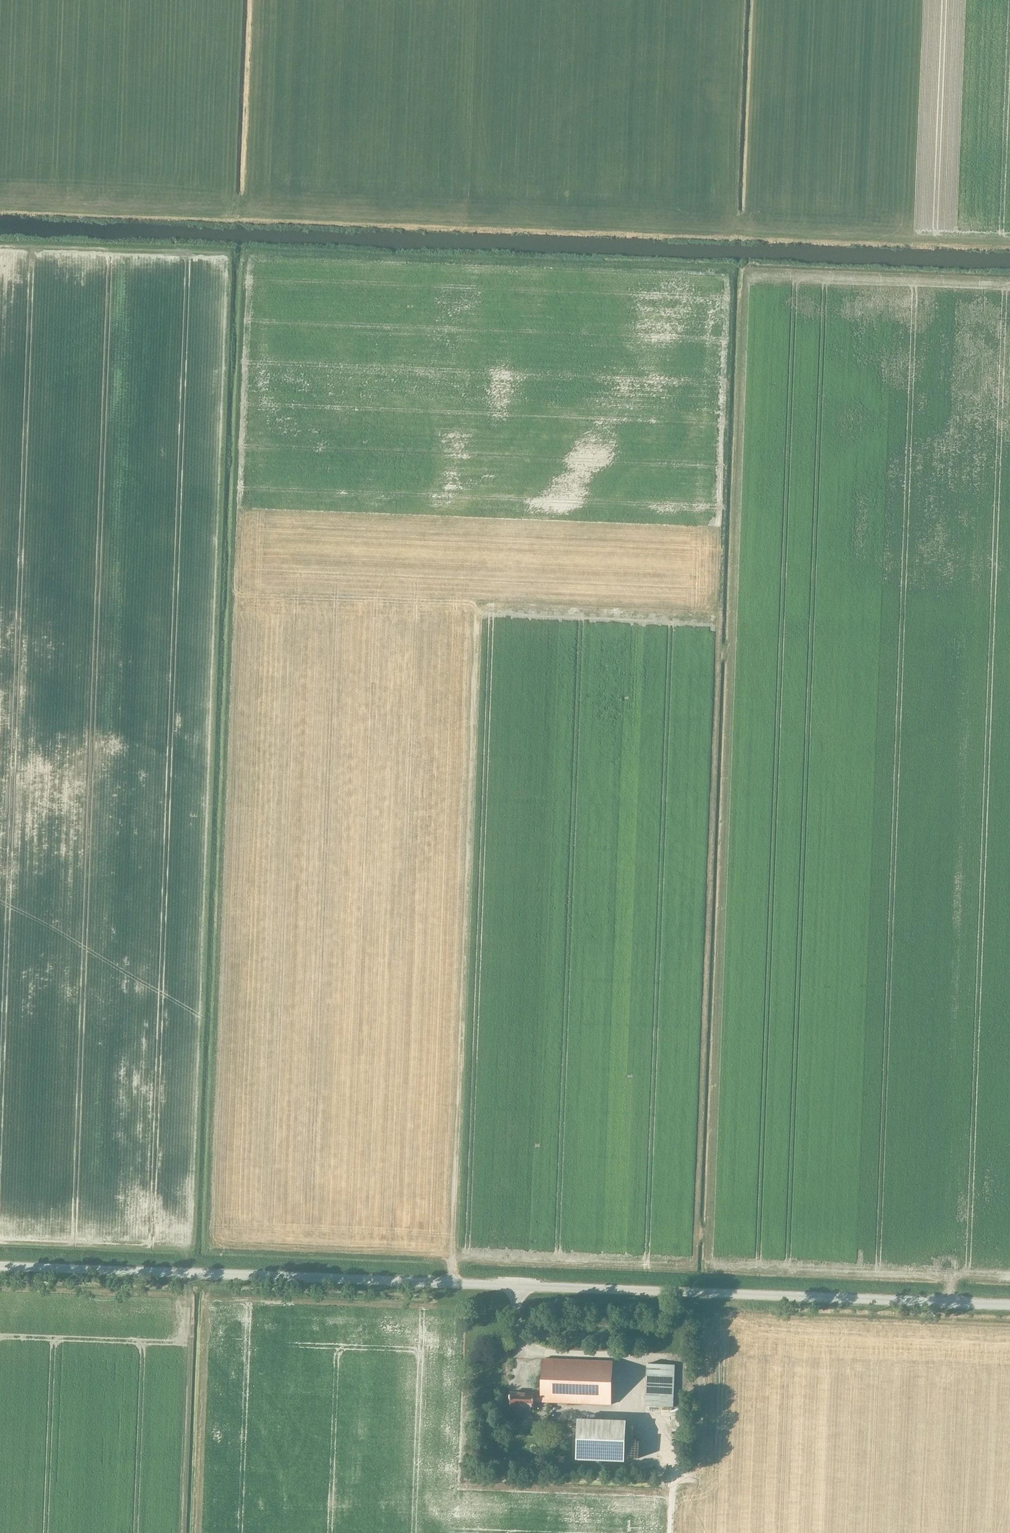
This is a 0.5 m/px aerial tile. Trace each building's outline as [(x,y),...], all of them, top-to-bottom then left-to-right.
[(536,1402),(613,1404),(615,1361),(542,1359),(542,1394),(511,1393),(510,1407),(536,1407),(536,1402)] [(646,1406),(675,1407),(677,1365),(648,1364),(646,1406)] [(578,1419),(577,1459),(627,1461),(628,1421),(578,1419)]
